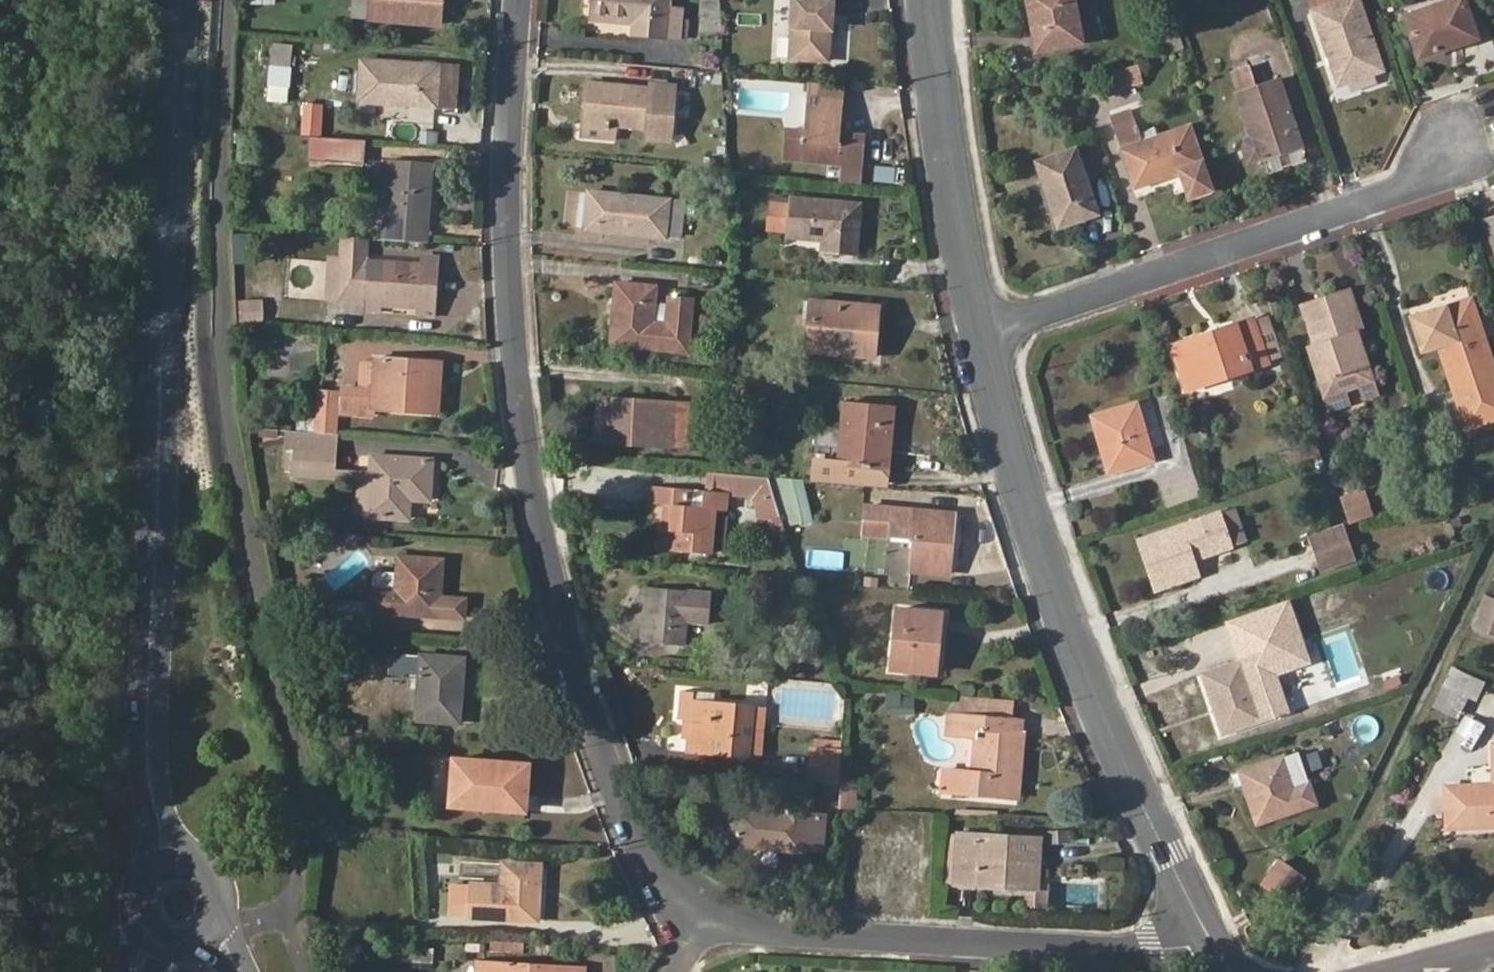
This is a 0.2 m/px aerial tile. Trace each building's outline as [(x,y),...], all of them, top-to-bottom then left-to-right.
[(440,25),(442,0),(356,0),(354,17),(440,25)] [(679,38),(682,10),(669,8),(670,0),(593,0),(592,18),(633,23),(632,33),(679,38)] [(829,62),(833,2),(824,1),(809,0),(795,0),(791,58),(829,62)] [(1083,41),(1075,0),(1028,0),(1038,49),(1083,41)] [(1315,12),(1350,0),(1311,0),(1315,12)] [(1382,70),(1359,0),(1350,0),(1315,12),(1340,85),(1382,70)] [(1477,39),(1465,0),(1457,0),(1406,17),(1419,59),(1477,39)] [(1493,20),(1493,0),(1485,0),(1492,20),(1493,20)] [(789,9),(779,9),(779,57),(789,57),(789,9)] [(597,20),(596,29),(630,32),(631,23),(597,20)] [(268,86),(289,88),(292,55),(272,53),(268,86)] [(359,100),(436,105),(439,66),(362,61),(359,100)] [(809,78),(807,101),(843,103),(845,81),(809,78)] [(1267,158),(1301,147),(1280,81),(1237,96),(1251,139),(1250,140),(1247,142),(1246,145),(1246,148),(1246,151),(1247,155),(1249,157),(1251,159),(1254,161),(1258,161),(1262,160),(1267,158)] [(671,116),(688,118),(690,95),(588,85),(585,121),(615,124),(648,127),(647,138),(669,140),(671,116)] [(783,157),(863,164),(865,137),(841,135),(843,103),(807,101),(805,132),(785,131),(783,157)] [(1188,199),(1212,190),(1190,128),(1157,139),(1138,145),(1135,135),(1128,114),(1113,119),(1136,187),(1178,172),(1188,199)] [(584,138),(613,141),(615,124),(585,121),(584,138)] [(1157,139),(1154,129),(1135,135),(1138,145),(1157,139)] [(305,159),(364,165),(365,140),(319,137),(307,137),(305,159)] [(1087,183),(1106,175),(1095,143),(1076,150),(1087,183)] [(1097,214),(1087,183),(1076,150),(1037,163),(1059,227),(1097,214)] [(384,240),(428,243),(434,163),(389,160),(385,203),(374,202),(373,219),(385,220),(384,240)] [(587,228),(679,238),(683,203),(590,193),(587,228)] [(823,250),(856,254),(861,206),(792,199),(791,205),(771,203),(769,229),(788,231),(788,237),(823,241),(823,250)] [(1485,222),(1493,247),(1493,219),(1485,222)] [(341,257),(352,258),(369,259),(371,240),(343,238),(341,257)] [(349,300),(352,258),(341,257),(332,256),(329,298),(349,300)] [(352,258),(349,300),(362,300),(424,305),(427,264),(369,259),(352,258)] [(414,317),(432,318),(437,265),(427,264),(424,305),(362,300),(360,313),(378,315),(378,309),(414,311),(414,317)] [(652,322),(654,303),(655,288),(617,284),(612,344),(687,351),(692,301),(670,299),(669,305),(668,324),(652,322)] [(1324,398),(1375,382),(1358,330),(1363,329),(1350,290),(1301,306),(1313,346),(1308,348),(1324,398)] [(1493,420),(1493,365),(1471,298),(1410,318),(1422,352),(1439,347),(1466,429),(1493,420)] [(807,351),(874,357),(878,307),(811,301),(807,351)] [(669,305),(654,303),(652,322),(668,324),(669,305)] [(1258,313),(1275,355),(1284,351),(1267,310),(1258,313)] [(1187,388),(1267,362),(1253,322),(1174,349),(1187,388)] [(374,409),(438,414),(442,363),(375,358),(375,362),(374,389),(363,389),(340,387),(340,393),(319,392),(317,433),(334,434),(336,414),(373,417),(374,409)] [(375,362),(364,361),(363,389),(374,389),(375,362)] [(603,442),(689,448),(692,404),(605,399),(603,442)] [(860,465),(888,468),(894,409),(845,405),(840,462),(840,463),(860,465)] [(1109,472),(1152,461),(1137,405),(1093,418),(1109,472)] [(410,500),(429,501),(432,461),(372,457),(370,472),(335,470),(337,435),(334,434),(317,433),(286,431),(284,449),(293,450),(292,476),(358,481),(356,515),(409,519),(410,500)] [(1288,470),(1320,459),(1314,442),(1297,448),(1298,450),(1284,456),(1288,470)] [(754,460),(763,459),(760,445),(751,446),(754,460)] [(860,465),(840,463),(840,462),(815,460),(813,482),(858,486),(860,465)] [(888,468),(860,465),(858,486),(886,489),(888,468)] [(659,549),(712,554),(716,510),(727,511),(728,497),(751,498),(759,522),(768,519),(780,516),(777,504),(769,478),(729,474),(707,472),(706,491),(652,486),(651,503),(663,505),(659,549)] [(784,529),(809,522),(797,480),(769,478),(777,504),(780,516),(784,529)] [(1350,520),(1375,512),(1367,485),(1342,493),(1350,520)] [(912,571),(948,575),(953,516),(862,505),(859,534),(889,537),(891,534),(915,537),(912,571)] [(1192,559),(1245,542),(1234,509),(1145,539),(1161,588),(1197,576),(1192,559)] [(771,533),(784,529),(780,516),(768,519),(771,533)] [(1345,524),(1309,536),(1319,564),(1354,552),(1345,524)] [(1155,590),(1161,588),(1145,539),(1139,540),(1155,590)] [(1319,564),(1321,572),(1357,561),(1354,552),(1319,564)] [(371,613),(438,617),(440,597),(442,560),(398,557),(397,590),(368,588),(368,611),(329,608),(328,631),(351,633),(357,633),(369,634),(371,613)] [(683,646),(686,624),(689,591),(647,587),(643,642),(683,646)] [(686,624),(705,625),(708,593),(689,591),(686,624)] [(440,597),(438,617),(461,619),(462,599),(440,597)] [(1476,631),(1493,639),(1493,602),(1489,600),(1476,631)] [(892,670),(936,673),(941,614),(897,610),(892,670)] [(1222,734),(1275,716),(1262,674),(1305,660),(1299,642),(1202,674),(1222,734)] [(415,720),(459,724),(464,659),(392,654),(391,672),(418,674),(415,720)] [(1456,717),(1465,698),(1472,684),(1453,674),(1436,707),(1456,717)] [(1465,698),(1473,703),(1480,687),(1472,684),(1465,698)] [(689,737),(687,752),(748,757),(752,707),(713,703),(692,701),(692,694),(682,694),(679,735),(689,737)] [(713,703),(714,696),(692,694),(692,701),(713,703)] [(1011,700),(960,695),(958,716),(1009,721),(1011,700)] [(748,757),(760,758),(763,708),(752,707),(748,757)] [(971,793),(1018,797),(1024,723),(1009,721),(958,716),(947,715),(946,734),(975,737),(972,769),(938,766),(936,795),(970,797),(971,793)] [(820,784),(840,786),(840,780),(842,743),(810,740),(805,783),(820,784)] [(1493,824),(1493,746),(1493,786),(1445,787),(1446,826),(1493,824)] [(1256,826),(1302,810),(1284,758),(1232,775),(1236,789),(1244,787),(1256,826)] [(450,805),(522,810),(525,766),(453,760),(450,805)] [(839,801),(839,806),(852,807),(853,781),(840,780),(840,786),(839,801)] [(819,800),(839,801),(840,786),(820,784),(819,800)] [(735,839),(734,845),(805,852),(809,813),(809,806),(784,804),(783,811),(713,804),(710,837),(735,839)] [(805,852),(824,854),(828,814),(809,813),(805,852)] [(938,856),(938,881),(956,882),(958,838),(940,837),(938,856)] [(956,882),(1037,887),(1039,842),(958,838),(956,882)] [(861,881),(916,884),(918,843),(863,841),(861,881)] [(1262,887),(1283,903),(1303,877),(1282,861),(1262,887)] [(499,917),(537,920),(540,865),(502,862),(501,885),(499,917)] [(470,916),(499,917),(501,885),(471,884),(470,916)] [(496,938),(496,946),(529,948),(529,940),(496,938)] [(587,967),(476,961),(476,971),(586,971),(587,967)]
